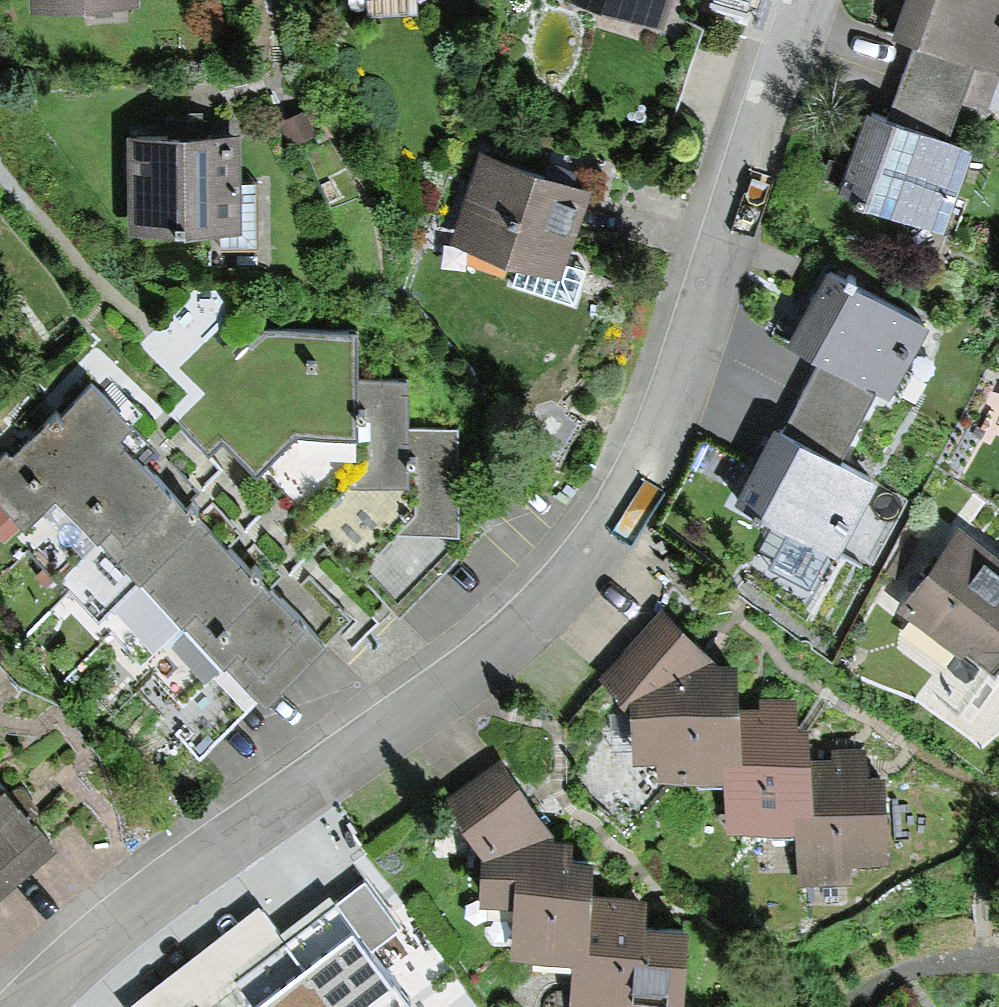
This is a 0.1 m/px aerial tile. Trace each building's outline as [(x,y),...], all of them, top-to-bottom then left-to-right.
[(23,11),(134,5),(134,0),(23,0),(23,11)] [(658,26),(667,0),(575,0),(658,26)] [(911,43),(998,71),(998,0),(906,0),(898,24),(894,38),(911,43)] [(998,77),(998,71),(911,43),(886,116),(947,137),(958,103),(988,113),(998,77)] [(947,137),(886,116),(865,108),(858,128),(834,195),(953,236),(964,203),(953,199),(972,146),(947,137)] [(233,132),(122,135),(124,234),(190,233),(191,254),(251,253),(250,205),(254,205),(253,178),(234,179),(233,132)] [(585,183),(470,149),(443,240),(502,257),(499,265),(511,268),(506,286),(568,304),(578,269),(561,263),(585,183)] [(929,321),(825,269),(789,343),(818,357),(875,385),(892,394),(929,321)] [(219,288),(201,288),(143,345),(185,387),(163,409),(335,582),(353,564),(400,610),(483,528),(459,505),(458,428),(401,429),(401,379),(349,380),(349,336),(256,338),(256,315),(219,315),(219,288)] [(875,385),(818,357),(782,429),(838,458),(875,385)] [(0,455),(0,504),(36,538),(0,575),(0,595),(150,740),(165,724),(200,757),(260,695),(265,700),(322,641),(259,580),(201,524),(173,497),(140,465),(155,449),(88,384),(60,413),(55,408),(13,451),(8,446),(0,455)] [(876,477),(838,458),(782,429),(772,424),(734,501),(839,553),(876,477)] [(960,529),(899,611),(963,657),(968,650),(993,668),(998,660),(998,557),(960,529)] [(615,693),(702,654),(648,606),(590,671),(615,693)] [(719,767),(716,697),(717,653),(702,654),(615,693),(620,753),(646,750),(648,772),(705,767),(719,767)] [(716,697),(719,767),(705,767),(708,831),(779,828),(793,827),(790,757),(787,694),(716,697)] [(866,753),(790,757),(793,827),(779,828),(781,881),(872,877),(866,753)] [(444,801),(477,843),(548,825),(498,760),(444,801)] [(52,835),(18,797),(0,777),(0,881),(52,835)] [(562,826),(548,825),(477,843),(473,893),(507,896),(503,947),(554,950),(580,952),(584,887),(587,853),(587,845),(561,843),(562,826)] [(234,969),(242,980),(262,1006),(404,1006),(413,1000),(371,944),(398,923),(365,881),(337,903),(329,894),(299,917),(283,931),(263,946),(234,969)] [(584,887),(580,952),(554,950),(550,1006),(650,1006),(651,997),(679,999),(685,918),(640,915),(641,891),(584,887)] [(124,1006),(180,1006),(191,998),(198,1006),(207,1006),(242,980),(234,969),(283,931),(259,901),(123,1006),(124,1006)] [(191,998),(180,1006),(198,1006),(191,998)]
